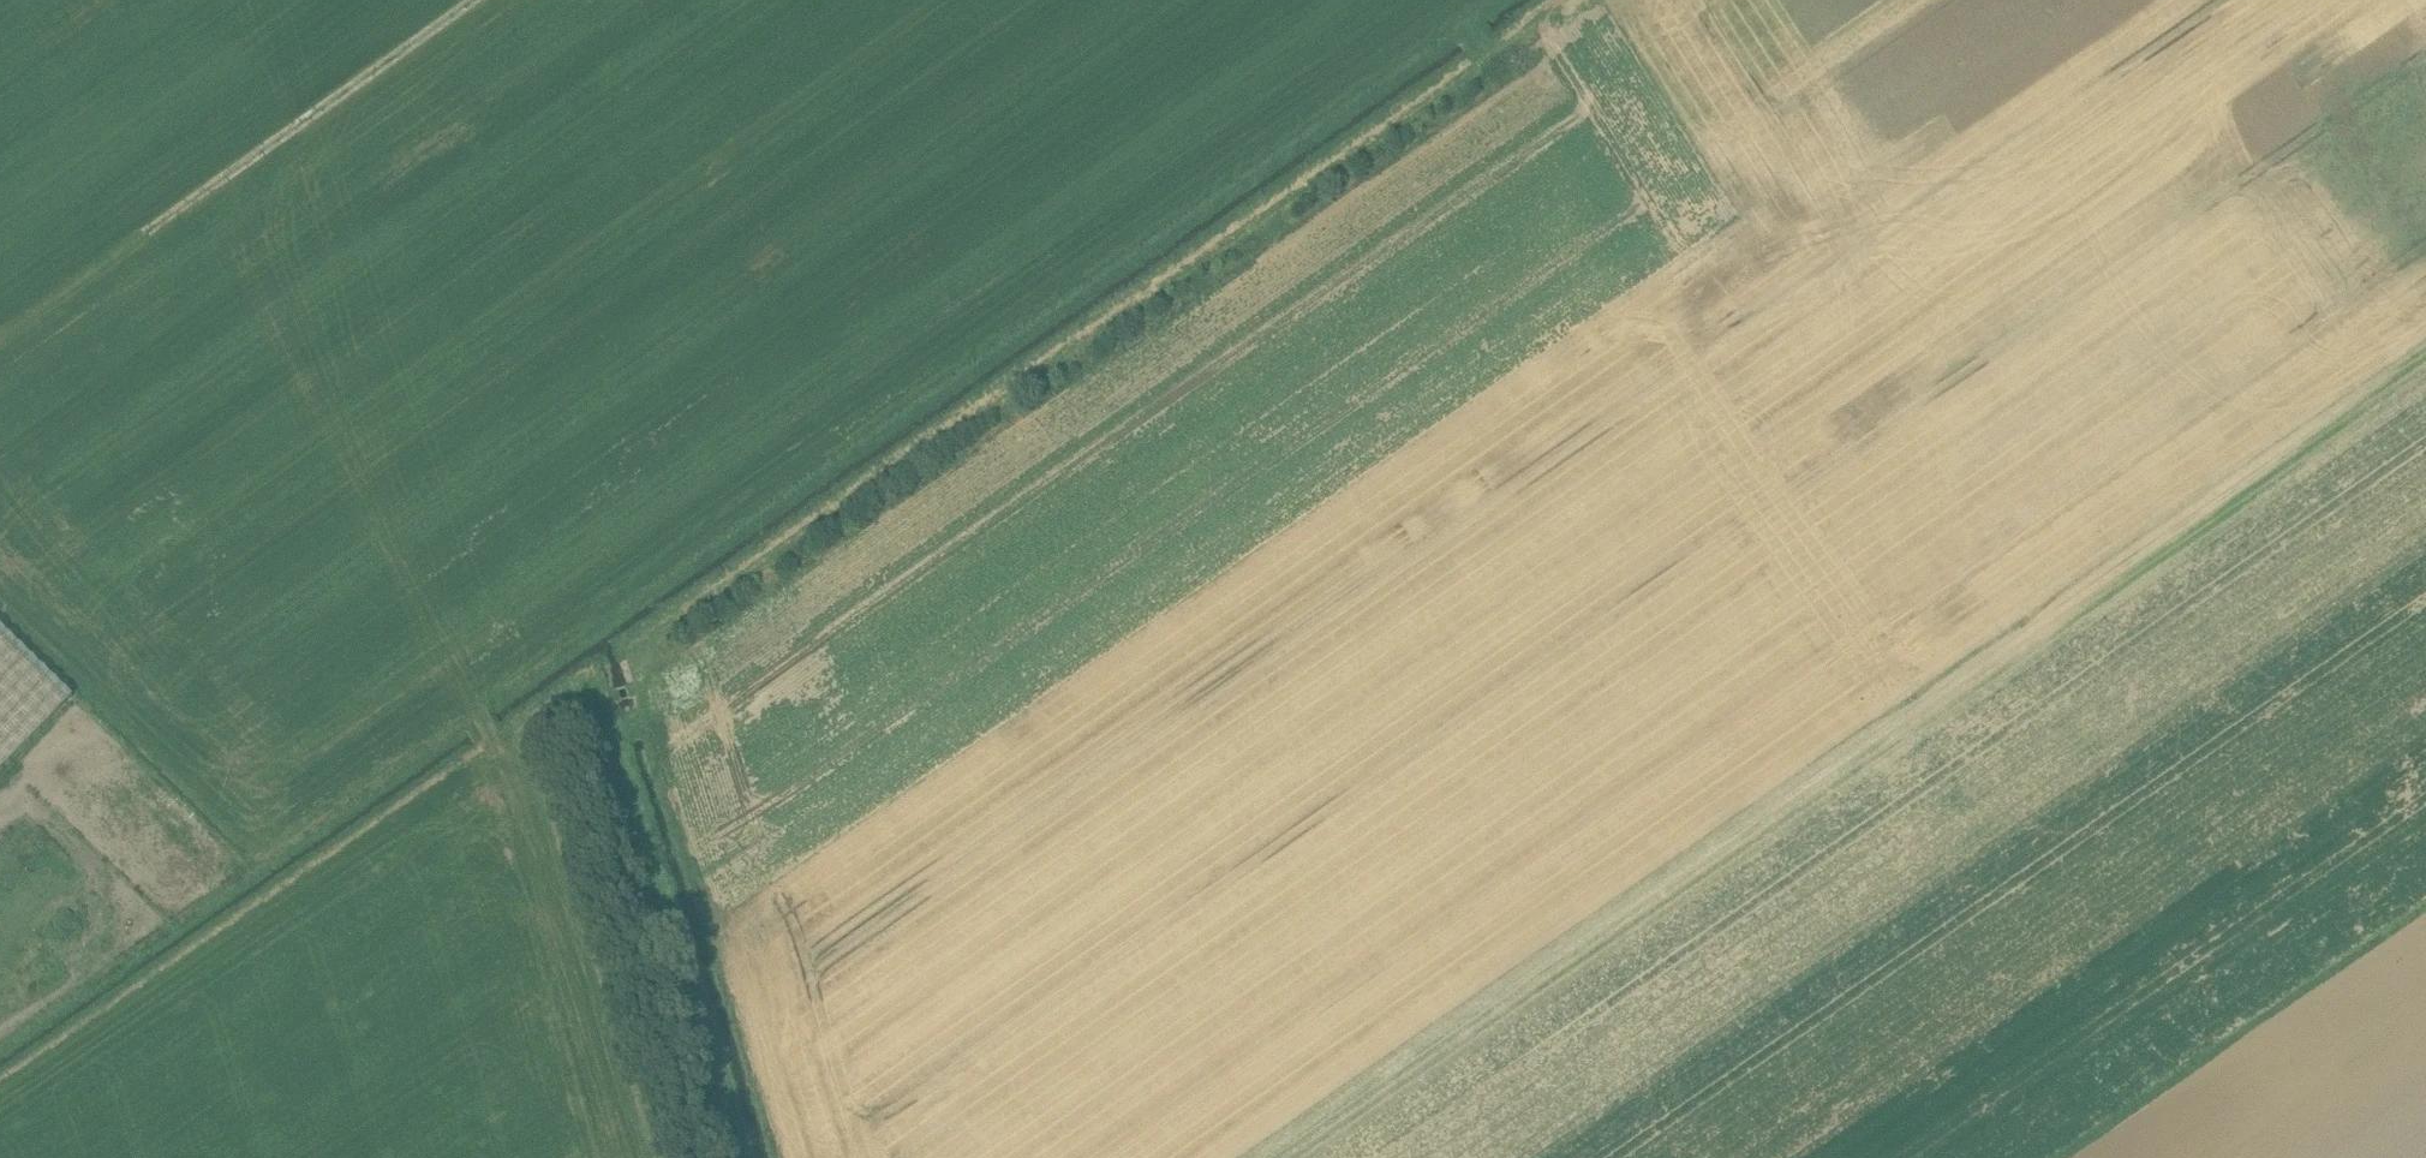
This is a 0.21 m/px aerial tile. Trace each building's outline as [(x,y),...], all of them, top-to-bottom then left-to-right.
[(0,625),(0,770),(73,696),(0,625)]
